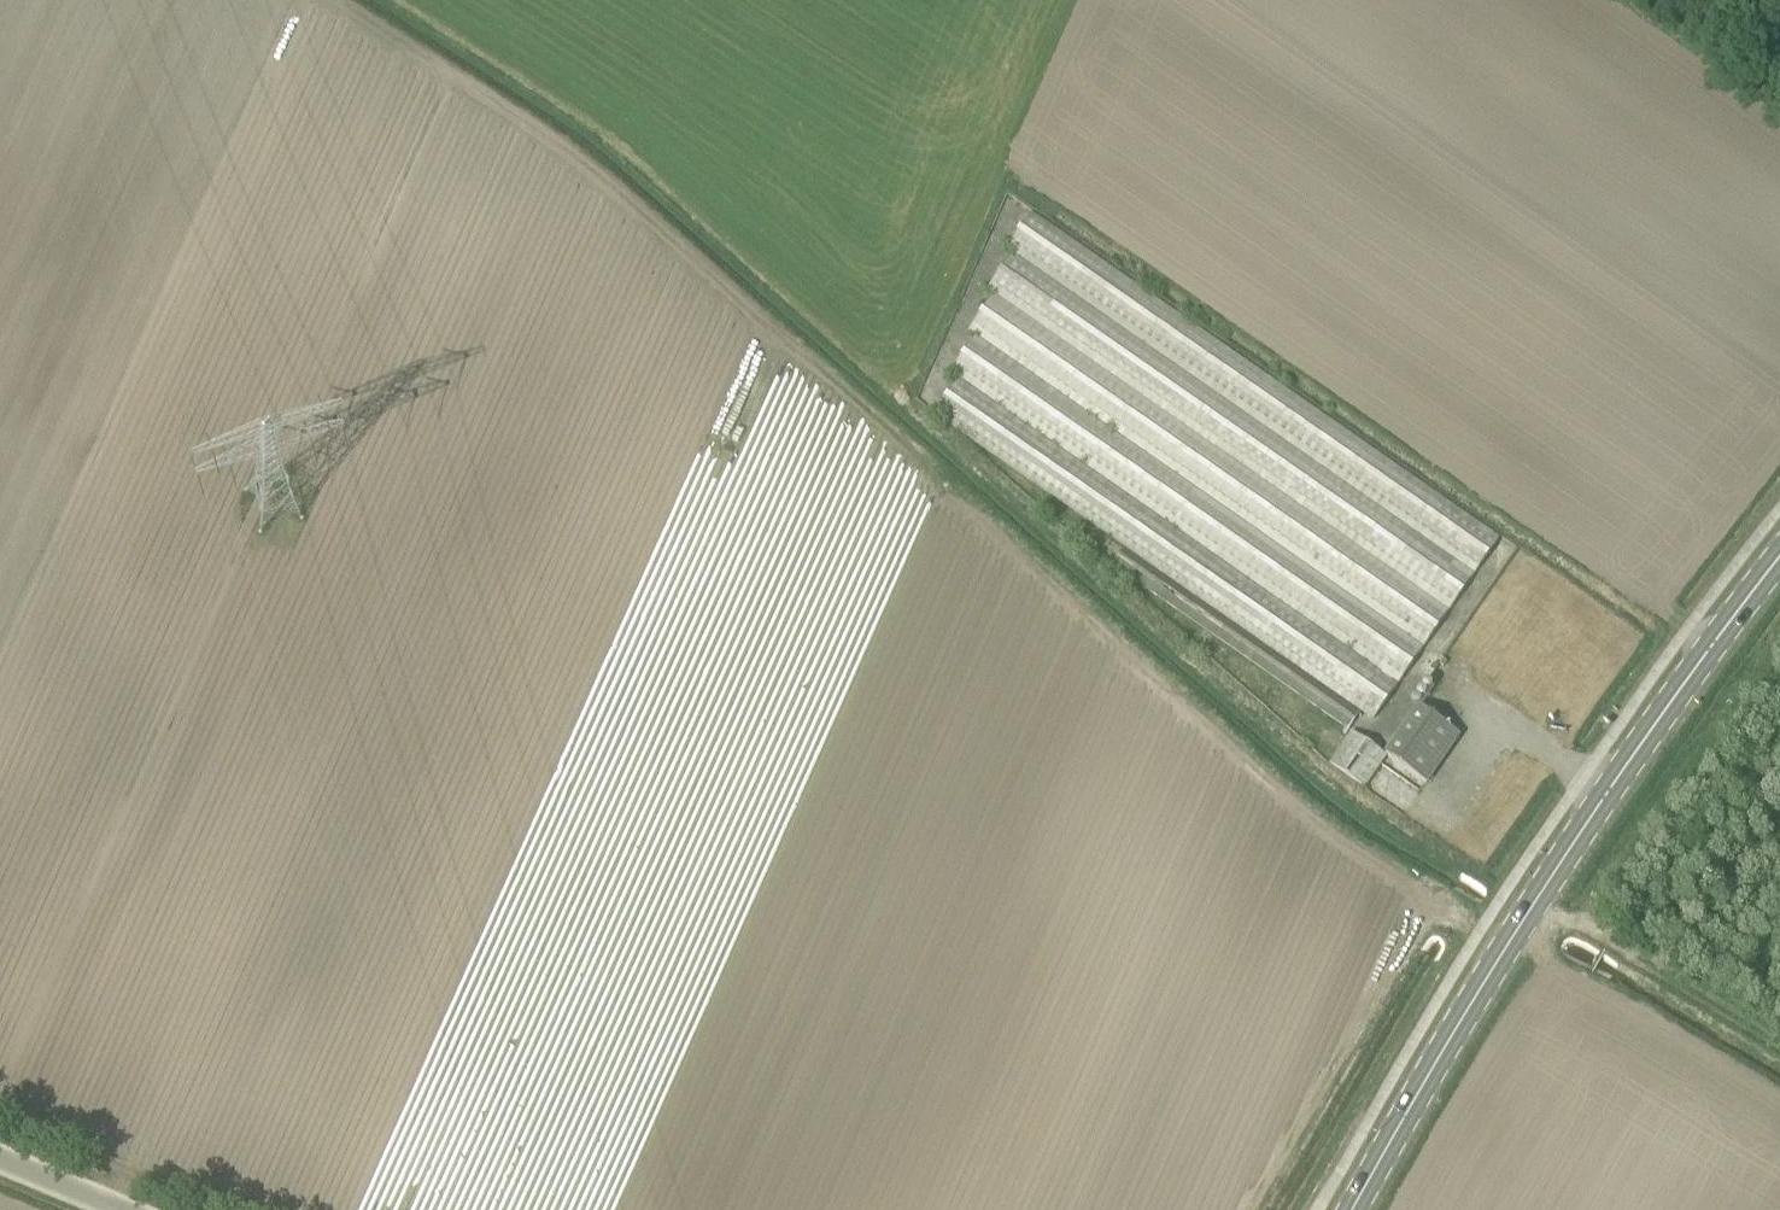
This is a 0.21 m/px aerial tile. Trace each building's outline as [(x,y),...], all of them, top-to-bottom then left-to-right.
[(1374,721),(1399,684),(1476,571),(1500,536),(1034,212),(1008,248),(1014,252),(989,288),(996,293),(971,330),(978,335),(951,374),(959,379),(934,414),(1125,547),(1112,565),(1349,730),(1361,712),(1374,721)] [(1427,783),(1460,735),(1418,706),(1385,754),(1352,732),(1330,763),(1365,787),(1387,755),(1427,783)]
